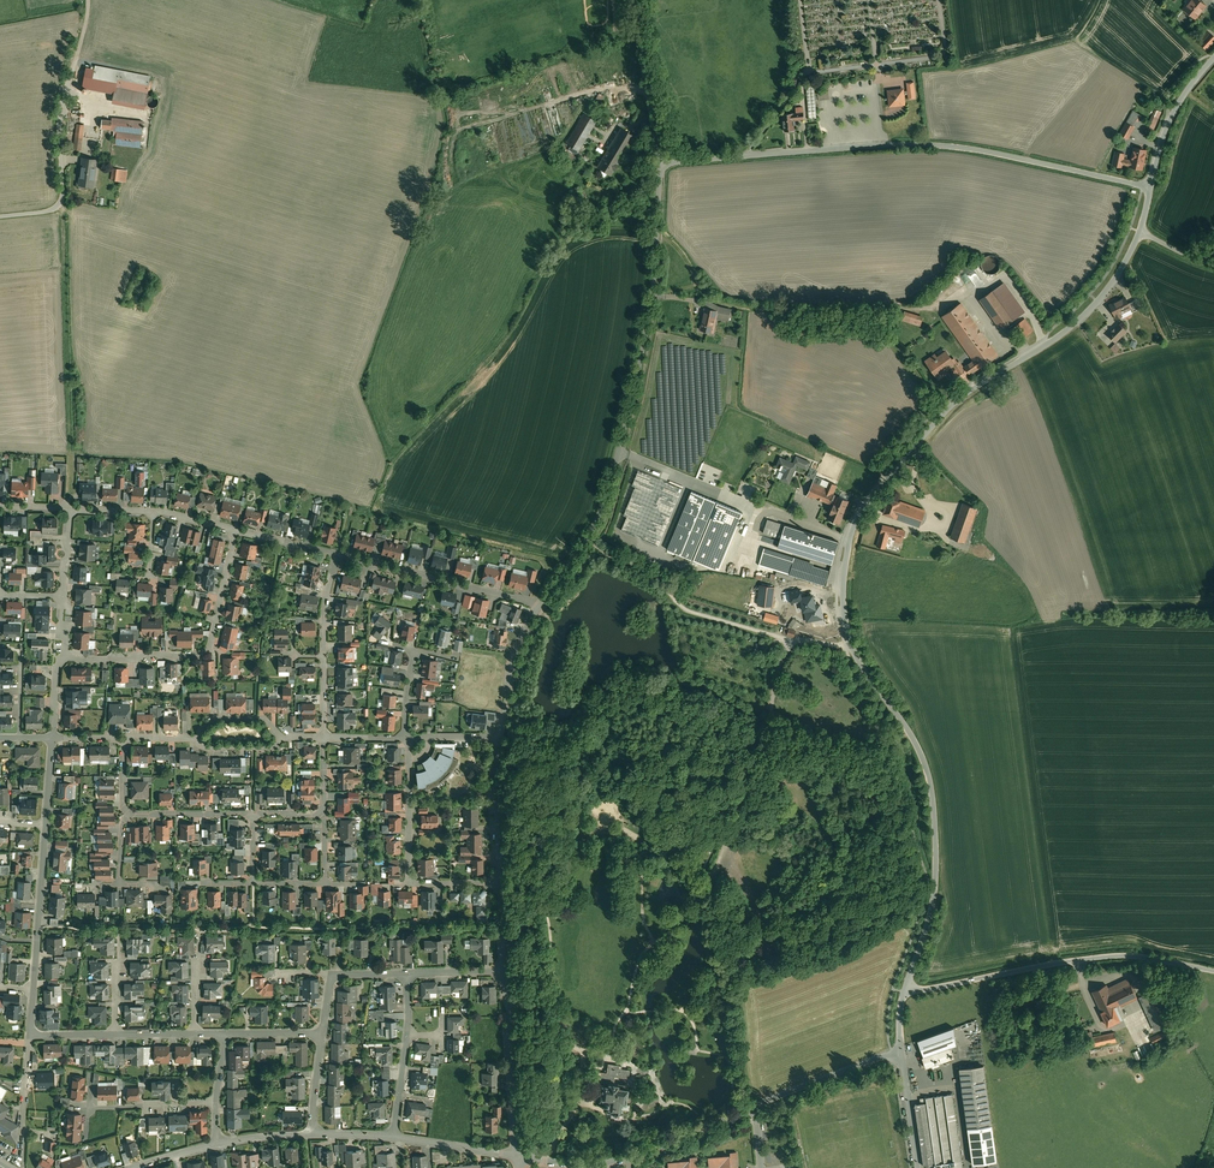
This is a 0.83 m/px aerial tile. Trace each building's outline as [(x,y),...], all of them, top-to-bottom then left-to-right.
[(1184,9),(1195,18),(1200,12),(1200,11),(1205,5),(1199,0),(1192,0),(1184,9)] [(1210,32),(1200,43),(1209,51),(1213,46),(1213,36),(1210,32)] [(145,109),(151,76),(95,66),(94,74),(85,73),(83,86),(114,92),(112,103),(145,109)] [(914,81),(906,82),(907,90),(903,91),(903,94),(904,94),(908,94),(908,99),(916,98),(914,81)] [(808,89),(810,118),(818,118),(816,89),(808,89)] [(902,90),(889,91),(891,104),(904,103),(903,94),(903,91),(902,90)] [(830,91),(819,92),(819,100),(831,99),(830,91)] [(602,102),(605,95),(599,92),(596,99),(602,102)] [(638,110),(612,94),(604,106),(631,122),(636,114),(638,110)] [(148,96),(148,106),(159,106),(159,96),(148,96)] [(583,113),(566,143),(578,151),(596,121),(583,113)] [(793,113),(783,114),(785,131),(795,130),(793,120),(793,113)] [(1158,118),(1152,116),(1149,123),(1152,124),(1149,131),(1152,132),(1158,118)] [(142,121),(112,117),(112,121),(111,129),(111,130),(141,134),(142,121)] [(102,127),(111,129),(112,121),(103,120),(102,127)] [(1134,127),(1127,123),(1120,134),(1128,138),(1134,127)] [(634,136),(620,127),(607,149),(621,158),(634,136)] [(142,135),(116,132),(115,145),(140,148),(142,135)] [(82,137),(75,136),(74,149),(81,150),(82,137)] [(1146,150),(1134,147),(1131,160),(1130,166),(1130,167),(1142,169),(1146,150)] [(621,158),(607,149),(597,166),(611,175),(614,170),(617,165),(617,164),(621,158)] [(1125,153),(1116,151),(1113,165),(1122,167),(1122,165),(1130,166),(1131,160),(1123,158),(1125,153)] [(596,167),(581,157),(576,164),(591,175),(596,167)] [(89,159),(83,158),(82,166),(82,167),(81,174),(80,174),(79,183),(85,183),(85,185),(92,186),(93,176),(95,177),(95,171),(94,171),(95,159),(89,159)] [(121,169),(113,168),(111,180),(119,181),(121,169)] [(1013,320),(992,291),(980,299),(1001,329),(1013,320)] [(1125,297),(1110,305),(1116,319),(1122,316),(1120,313),(1130,308),(1131,308),(1128,303),(1125,297)] [(1134,300),(1128,303),(1131,308),(1130,308),(1132,312),(1139,308),(1134,300)] [(998,355),(961,303),(942,316),(974,360),(979,367),(979,368),(998,355)] [(731,309),(718,307),(717,311),(718,311),(716,320),(718,320),(719,318),(728,320),(731,309)] [(717,311),(705,308),(700,329),(705,330),(705,332),(708,333),(708,331),(713,332),(716,320),(718,311),(717,311)] [(924,316),(905,311),(902,320),(921,325),(923,320),(924,316)] [(1021,322),(1008,331),(1013,337),(1017,334),(1020,339),(1029,333),(1021,322)] [(1119,323),(1107,335),(1115,342),(1126,331),(1119,323)] [(1133,339),(1130,345),(1136,347),(1139,341),(1133,339)] [(1115,343),(1110,348),(1115,353),(1120,348),(1115,343)] [(945,351),(939,356),(940,357),(938,359),(937,358),(936,359),(936,360),(934,361),(935,361),(934,362),(933,362),(932,363),(929,359),(927,361),(930,365),(935,372),(936,371),(940,377),(946,373),(944,370),(951,365),(952,366),(954,365),(956,368),(954,370),(956,373),(962,369),(965,374),(968,371),(970,374),(979,367),(974,360),(965,366),(965,367),(964,368),(962,366),(960,362),(958,363),(954,358),(951,361),(949,358),(950,357),(945,351)] [(956,373),(954,374),(958,381),(966,375),(965,374),(962,369),(956,373)] [(811,462),(797,456),(793,463),(780,457),(777,466),(781,468),(779,470),(784,472),(781,478),(781,477),(781,479),(789,483),(797,465),(807,469),(811,462)] [(67,464),(56,463),(56,467),(61,467),(60,474),(67,474),(67,464)] [(818,470),(811,468),(807,476),(814,479),(818,470)] [(145,471),(136,471),(135,485),(143,486),(144,486),(145,471)] [(659,545),(682,489),(639,472),(633,485),(636,486),(625,515),(628,516),(622,531),(659,545)] [(927,472),(918,475),(923,495),(932,493),(927,472)] [(58,473),(42,473),(41,483),(46,483),(46,493),(57,493),(57,486),(58,486),(58,473)] [(28,482),(21,482),(20,483),(19,483),(19,478),(12,478),(12,482),(13,483),(12,495),(17,495),(18,496),(22,496),(23,495),(28,496),(28,488),(28,482)] [(837,484),(821,478),(819,484),(813,481),(810,489),(814,491),(813,495),(830,503),(831,502),(834,494),(833,494),(837,484)] [(175,483),(166,482),(166,491),(166,493),(173,493),(175,483)] [(87,484),(81,484),(80,492),(83,492),(83,499),(95,499),(96,491),(96,490),(95,490),(86,490),(87,484)] [(133,486),(128,486),(127,492),(127,493),(127,494),(129,494),(132,494),(132,501),(143,501),(143,489),(135,489),(134,488),(133,488),(133,486)] [(117,489),(103,489),(103,498),(104,500),(107,500),(108,499),(117,499),(117,489)] [(162,489),(157,489),(157,490),(152,490),(151,500),(156,501),(156,502),(162,502),(162,501),(166,501),(166,493),(166,491),(162,491),(162,489)] [(692,491),(668,549),(693,560),(717,502),(692,491)] [(190,496),(178,493),(175,504),(187,507),(190,496)] [(215,497),(201,493),(198,506),(211,509),(212,509),(214,503),(215,497)] [(849,501),(834,494),(831,502),(834,503),(828,518),(832,520),(831,521),(835,523),(836,522),(840,523),(849,501)] [(900,502),(889,498),(883,513),(895,517),(900,502)] [(224,502),(224,501),(223,504),(222,510),(220,515),(229,517),(232,503),(224,502)] [(925,510),(900,501),(900,502),(895,517),(919,526),(925,510)] [(743,513),(717,502),(693,560),(712,568),(719,569),(743,513)] [(219,504),(214,503),(212,509),(211,509),(211,511),(217,512),(218,509),(219,504)] [(240,505),(232,503),(229,517),(237,519),(240,505)] [(963,503),(951,537),(965,542),(977,508),(963,503)] [(268,511),(261,509),(260,513),(259,520),(265,521),(268,511)] [(260,513),(247,510),(244,521),(258,525),(259,520),(260,513)] [(319,515),(312,513),(309,524),(316,525),(319,515)] [(877,515),(872,513),(869,521),(874,523),(877,515)] [(279,516),(270,514),(268,526),(283,529),(285,521),(287,516),(280,514),(279,516)] [(19,517),(4,516),(4,530),(19,531),(19,528),(19,517)] [(58,519),(43,519),(43,532),(57,532),(58,519)] [(839,542),(768,519),(763,533),(768,534),(764,546),(764,547),(756,574),(770,578),(771,576),(771,574),(776,575),(777,571),(787,574),(795,576),(826,586),(830,571),(794,560),(796,553),(832,564),(839,542)] [(98,520),(98,521),(93,521),(93,533),(97,533),(97,534),(102,534),(102,533),(107,533),(107,522),(103,521),(103,520),(98,520)] [(309,525),(297,522),(294,533),(307,536),(309,525)] [(144,525),(126,523),(125,529),(130,530),(130,538),(136,539),(141,539),(141,534),(144,534),(144,525)] [(177,526),(167,524),(164,535),(163,535),(162,537),(161,537),(159,543),(160,544),(160,546),(167,548),(170,549),(170,546),(171,544),(173,545),(177,526)] [(905,531),(879,524),(878,528),(882,529),(877,546),(885,548),(889,534),(903,538),(905,531)] [(335,528),(326,526),(324,531),(323,530),(322,535),(323,535),(322,540),(332,542),(333,538),(335,533),(334,533),(335,528)] [(192,530),(184,528),(182,537),(181,540),(182,540),(188,542),(189,542),(192,530)] [(200,532),(196,531),(195,532),(194,532),(194,531),(194,530),(192,530),(189,542),(197,544),(198,542),(200,532)] [(218,532),(210,530),(208,538),(213,540),(214,539),(216,540),(218,532)] [(365,537),(357,534),(356,539),(354,547),(362,549),(365,537)] [(374,539),(365,537),(362,549),(371,551),(373,543),(374,539)] [(136,539),(130,538),(129,538),(128,546),(136,546),(136,539)] [(216,540),(214,539),(213,540),(209,560),(214,562),(220,563),(224,542),(216,540)] [(393,543),(385,541),(384,546),(382,553),(390,556),(393,543)] [(257,546),(243,543),(240,555),(252,558),(254,558),(254,556),(257,546)] [(402,545),(393,543),(390,556),(399,558),(401,550),(402,545)] [(88,544),(81,544),(80,545),(80,551),(95,552),(96,545),(88,544)] [(55,545),(44,545),(43,554),(43,560),(46,560),(54,560),(55,545)] [(128,546),(125,546),(124,552),(129,552),(129,563),(133,563),(132,567),(138,568),(139,565),(143,565),(143,554),(137,553),(137,551),(135,551),(136,546),(128,546)] [(168,555),(174,557),(176,548),(170,546),(170,549),(167,548),(165,554),(168,555)] [(432,548),(423,546),(422,551),(423,551),(421,556),(429,558),(432,548)] [(457,548),(449,546),(447,556),(454,558),(457,548)] [(4,548),(4,558),(7,558),(7,561),(16,561),(16,548),(4,548)] [(422,551),(411,548),(408,561),(419,564),(421,556),(423,551),(422,551)] [(95,552),(80,551),(80,557),(79,559),(87,559),(94,560),(95,552)] [(38,553),(35,553),(34,554),(33,554),(33,562),(33,563),(38,563),(41,563),(43,563),(45,563),(46,562),(46,560),(43,560),(43,554),(39,554),(38,553)] [(174,557),(168,555),(166,563),(169,563),(169,564),(177,565),(179,558),(174,557)] [(447,559),(434,555),(431,567),(436,568),(437,567),(444,569),(447,559)] [(478,560),(471,558),(469,564),(471,565),(470,568),(476,569),(478,560)] [(166,563),(159,561),(157,572),(167,574),(169,564),(169,563),(166,563)] [(469,564),(458,562),(456,573),(468,576),(470,568),(471,565),(469,564)] [(246,566),(237,564),(234,576),(245,578),(248,567),(246,566)] [(215,569),(197,565),(196,572),(202,573),(201,577),(198,577),(197,582),(205,584),(204,589),(212,590),(213,585),(212,585),(215,569)] [(319,567),(308,565),(306,575),(318,577),(319,567)] [(87,572),(87,567),(74,566),(73,580),(86,581),(86,580),(87,572)] [(498,570),(485,567),(482,579),(495,582),(496,578),(498,571),(498,570)] [(506,569),(498,568),(498,570),(498,571),(496,578),(503,580),(506,569)] [(536,571),(528,569),(527,577),(526,580),(534,581),(536,571)] [(53,572),(42,571),(42,573),(36,573),(36,580),(42,580),(42,585),(52,585),(53,572)] [(10,573),(9,585),(22,585),(22,577),(22,574),(16,573),(10,573)] [(527,577),(512,573),(509,586),(524,589),(526,580),(527,577)] [(318,577),(306,575),(304,584),(312,586),(316,587),(318,577)] [(352,578),(344,576),(342,584),(341,588),(350,590),(352,578)] [(375,577),(373,583),(372,587),(376,588),(375,591),(382,593),(382,590),(392,593),(393,590),(394,590),(394,586),(395,582),(375,577)] [(361,580),(352,578),(350,590),(358,592),(361,580)] [(119,580),(117,579),(117,580),(116,591),(128,592),(129,580),(119,580)] [(178,581),(170,579),(170,588),(172,588),(177,589),(178,581)] [(143,583),(139,583),(139,584),(138,584),(138,585),(138,595),(150,596),(150,593),(151,585),(143,584),(143,583)] [(417,586),(405,583),(403,593),(415,596),(417,586)] [(239,585),(233,584),(230,596),(238,598),(238,597),(241,594),(243,587),(243,586),(239,585)] [(775,586),(760,585),(759,595),(774,596),(775,586)] [(423,587),(417,586),(415,596),(421,597),(423,587)] [(170,588),(161,587),(160,600),(172,601),(172,588),(170,588)] [(89,589),(77,589),(76,603),(90,604),(91,592),(91,590),(89,589)] [(800,589),(789,591),(792,604),(801,602),(801,598),(802,598),(802,596),(800,589)] [(456,595),(443,592),(440,602),(442,603),(443,604),(447,605),(449,604),(453,605),(454,601),(456,595)] [(813,594),(802,596),(802,598),(801,598),(801,602),(803,612),(804,612),(816,609),(816,605),(813,594)] [(309,596),(302,595),(300,608),(316,610),(318,597),(309,596)] [(476,597),(465,595),(463,606),(468,607),(469,606),(473,607),(476,597)] [(774,596),(759,595),(758,605),(772,607),(774,596)] [(488,601),(476,597),(473,607),(472,613),(485,616),(488,601)] [(207,599),(201,598),(200,604),(199,605),(198,608),(199,610),(209,612),(211,600),(207,599)] [(357,600),(347,599),(346,604),(349,604),(349,608),(355,609),(357,600)] [(461,602),(454,601),(453,605),(451,611),(458,613),(461,602)] [(7,602),(7,614),(23,614),(23,603),(7,602)] [(346,604),(337,602),(336,606),(335,606),(335,609),(336,610),(335,615),(347,616),(349,608),(349,604),(346,604)] [(234,605),(230,604),(228,610),(227,610),(226,612),(227,613),(226,618),(235,620),(236,617),(238,617),(239,613),(241,613),(243,607),(234,605)] [(516,608),(512,606),(511,608),(502,604),(499,610),(509,614),(507,619),(516,623),(521,610),(517,608),(518,607),(517,607),(516,608)] [(816,609),(804,612),(807,622),(823,619),(820,604),(816,605),(816,609)] [(42,607),(36,607),(34,607),(34,615),(36,615),(36,625),(41,625),(48,625),(48,620),(49,620),(50,607),(42,607)] [(779,616),(766,613),(764,619),(777,623),(779,616)] [(390,623),(379,615),(376,619),(377,620),(375,623),(379,626),(377,629),(384,634),(386,630),(390,623)] [(91,618),(76,617),(76,624),(84,625),(91,625),(92,618),(91,618)] [(148,618),(142,618),(142,632),(147,632),(147,635),(152,635),(152,622),(148,622),(148,618)] [(156,622),(152,622),(152,635),(157,635),(157,632),(161,633),(161,618),(156,618),(156,622)] [(794,618),(789,625),(795,629),(800,623),(794,618)] [(48,625),(41,625),(41,633),(49,633),(49,620),(48,620),(48,625)] [(4,624),(4,636),(9,636),(9,634),(17,634),(17,636),(22,636),(22,622),(9,622),(9,624),(4,624)] [(304,623),(302,623),(302,634),(315,634),(315,623),(304,623)] [(414,626),(404,624),(402,630),(401,631),(401,633),(402,634),(401,638),(411,640),(413,631),(414,626)] [(344,625),(338,625),(338,638),(351,639),(351,625),(344,625)] [(232,627),(226,626),(224,635),(236,638),(238,628),(232,627)] [(451,631),(439,628),(439,629),(438,631),(437,631),(435,641),(436,641),(435,643),(435,644),(438,644),(437,647),(445,648),(445,646),(448,647),(448,646),(449,641),(450,642),(451,637),(450,637),(451,632),(451,631)] [(287,629),(275,629),(275,638),(287,638),(287,629)] [(384,634),(377,629),(376,631),(378,633),(375,637),(379,640),(384,634)] [(506,631),(494,629),(494,634),(495,634),(494,639),(493,640),(493,643),(494,645),(494,646),(498,647),(499,648),(502,648),(503,647),(504,647),(505,644),(506,644),(506,639),(505,639),(506,631)] [(796,631),(789,629),(787,635),(794,637),(796,631)] [(131,635),(120,635),(120,646),(133,646),(133,640),(133,635),(131,635)] [(236,638),(224,635),(222,645),(227,646),(234,648),(236,638)] [(287,638),(275,638),(275,648),(280,648),(282,650),(285,648),(287,648),(287,638)] [(49,639),(32,639),(32,649),(39,649),(39,659),(47,659),(47,649),(49,649),(49,639)] [(89,640),(75,639),(74,647),(88,648),(89,640)] [(463,641),(455,640),(454,650),(462,651),(463,641)] [(349,646),(343,646),(343,647),(338,647),(338,660),(354,660),(354,657),(353,657),(353,652),(355,652),(355,647),(349,647),(349,646)] [(14,651),(9,651),(9,649),(1,648),(1,660),(13,661),(14,651)] [(401,652),(391,650),(390,655),(389,656),(388,658),(389,659),(391,659),(390,663),(399,665),(401,652)] [(232,658),(224,658),(224,673),(235,673),(235,670),(237,670),(237,658),(232,658)] [(291,658),(279,658),(279,671),(289,671),(291,671),(291,668),(291,658)] [(436,661),(423,659),(421,675),(431,676),(435,677),(437,662),(437,661),(436,661)] [(214,661),(204,661),(204,664),(201,664),(201,669),(204,669),(204,674),(214,674),(214,668),(214,661)] [(176,664),(166,664),(166,667),(166,676),(176,676),(176,675),(176,664)] [(306,667),(301,667),(301,677),(315,677),(315,667),(306,667)] [(346,667),(338,667),(338,677),(352,677),(352,667),(346,667)] [(82,668),(72,668),(72,674),(70,674),(70,680),(82,680),(82,668)] [(91,668),(82,668),(82,680),(91,680),(91,668)] [(127,668),(116,668),(116,681),(125,681),(127,681),(127,679),(127,668)] [(153,668),(141,668),(141,679),(141,684),(153,684),(153,668)] [(393,673),(385,672),(385,674),(384,683),(389,684),(389,685),(394,685),(394,684),(398,685),(400,675),(395,675),(395,674),(393,673)] [(0,673),(0,683),(13,683),(13,673),(0,673)] [(44,677),(36,677),(36,676),(32,676),(31,688),(45,689),(45,676),(44,676),(44,677)] [(352,677),(338,677),(338,686),(346,686),(352,686),(352,677)] [(133,679),(127,679),(127,681),(125,681),(125,687),(133,687),(133,686),(133,679)] [(422,683),(417,683),(416,697),(425,698),(426,690),(434,691),(434,685),(422,683)] [(291,689),(283,689),(283,694),(277,694),(277,699),(277,712),(287,712),(288,699),(290,699),(291,689)] [(82,691),(67,691),(67,704),(67,706),(75,706),(79,706),(79,703),(85,703),(85,697),(87,697),(87,693),(87,691),(82,691)] [(351,694),(338,694),(338,703),(338,704),(344,704),(351,704),(351,694)] [(392,695),(384,694),(382,706),(395,707),(396,695),(392,695)] [(0,695),(0,706),(12,706),(12,696),(0,695)] [(44,697),(36,697),(36,701),(37,701),(37,707),(43,707),(44,697)] [(200,698),(191,698),(191,711),(200,711),(200,698)] [(209,698),(200,698),(200,711),(209,711),(209,698)] [(236,698),(227,698),(227,711),(236,711),(236,698)] [(245,698),(236,698),(236,711),(245,711),(245,698)] [(277,699),(263,699),(263,709),(263,710),(273,710),(273,712),(277,712),(277,699)] [(315,704),(302,704),(302,714),(315,714),(315,704)] [(129,705),(110,705),(110,722),(126,722),(130,722),(130,719),(129,705)] [(419,706),(413,706),(413,711),(414,711),(414,715),(422,715),(422,717),(428,717),(428,706),(426,706),(419,706)] [(387,710),(377,709),(377,717),(384,717),(384,715),(386,715),(387,710)] [(34,716),(26,716),(26,728),(42,727),(42,716),(42,710),(34,710),(34,716)] [(496,713),(485,711),(484,715),(487,715),(486,721),(494,722),(496,713)] [(164,713),(164,718),(164,729),(177,729),(177,715),(168,715),(168,713),(164,713)] [(344,713),(338,713),(338,716),(338,727),(349,727),(349,720),(355,720),(355,713),(344,713)] [(484,715),(472,713),(471,721),(470,727),(485,729),(486,721),(487,715),(484,715)] [(69,714),(65,714),(65,726),(76,726),(76,715),(76,714),(69,714)] [(315,714),(302,714),(302,723),(303,723),(307,723),(315,723),(315,714)] [(150,715),(143,715),(143,716),(137,716),(137,729),(153,729),(153,717),(153,715),(150,715)] [(386,715),(384,715),(384,717),(383,728),(393,729),(394,716),(386,715)] [(12,718),(1,717),(1,727),(12,728),(12,718)] [(303,728),(295,728),(295,733),(304,733),(304,729),(307,729),(307,723),(303,723),(303,728)] [(428,761),(425,763),(422,765),(417,766),(419,773),(417,774),(418,786),(424,785),(426,790),(427,790),(426,789),(431,787),(435,785),(435,786),(436,786),(435,785),(439,783),(443,780),(444,781),(444,780),(442,778),(445,775),(447,778),(448,777),(447,776),(450,773),(453,769),(454,770),(454,769),(453,769),(456,765),(457,760),(458,761),(459,760),(451,757),(453,753),(453,749),(436,746),(435,750),(433,754),(431,758),(428,761)] [(80,747),(71,747),(71,748),(72,748),(72,760),(80,760),(80,747)] [(100,747),(90,747),(90,754),(90,759),(100,759),(100,747)] [(109,747),(100,747),(100,759),(109,759),(109,756),(109,747)] [(140,747),(132,747),(132,753),(132,761),(140,761),(140,747)] [(140,747),(140,761),(140,762),(148,762),(148,754),(148,747),(140,747)] [(169,747),(156,747),(156,758),(168,758),(169,758),(169,753),(169,747)] [(308,748),(304,748),(305,756),(307,756),(307,758),(308,762),(313,762),(313,758),(315,758),(315,753),(314,753),(314,751),(315,750),(315,747),(308,748)] [(39,748),(17,748),(17,759),(28,759),(28,766),(39,766),(39,748)] [(71,748),(65,748),(63,750),(63,753),(63,761),(72,761),(72,760),(72,748),(71,748)] [(391,748),(388,748),(388,761),(391,761),(393,762),(396,762),(397,761),(400,761),(400,748),(397,748),(391,748)] [(185,751),(181,751),(180,752),(180,755),(180,759),(180,760),(180,763),(189,763),(190,763),(190,754),(190,751),(186,751),(185,751)] [(207,756),(203,756),(202,757),(198,757),(198,766),(198,769),(208,769),(208,765),(208,761),(208,757),(207,756)] [(276,756),(267,756),(267,770),(276,770),(276,756)] [(285,756),(276,756),(276,770),(286,770),(285,756)] [(220,759),(220,765),(220,772),(231,772),(231,759),(220,759)] [(240,759),(231,759),(231,772),(241,772),(241,765),(241,759),(240,759)] [(390,770),(389,770),(389,779),(391,779),(391,783),(400,783),(400,770),(394,770),(390,770)] [(342,773),(338,773),(338,774),(338,788),(348,788),(348,782),(353,782),(353,772),(342,773)] [(75,776),(65,776),(64,783),(72,784),(74,784),(75,776)] [(25,777),(25,782),(24,782),(24,788),(37,789),(38,778),(25,777),(24,777),(25,777)] [(107,779),(100,779),(100,780),(100,789),(114,789),(114,779),(107,779)] [(303,779),(301,779),(301,789),(314,789),(314,779),(311,779),(303,779)] [(143,782),(132,782),(132,798),(139,798),(142,795),(147,795),(147,782),(143,782)] [(64,783),(60,783),(59,797),(71,798),(72,784),(64,783)] [(0,788),(0,804),(9,804),(8,804),(8,789),(8,788),(0,788)] [(114,789),(100,789),(100,798),(107,798),(114,798),(114,789)] [(231,789),(222,789),(222,802),(231,802),(231,789)] [(239,789),(231,789),(231,802),(231,804),(240,804),(240,802),(240,794),(239,794),(239,789)] [(314,789),(301,789),(301,799),(311,799),(314,799),(314,789)] [(209,792),(192,792),(192,804),(209,804),(209,802),(209,795),(209,792)] [(167,794),(160,794),(160,804),(171,804),(171,797),(171,794),(167,794)] [(349,798),(339,798),(339,811),(344,811),(349,811),(349,798)] [(27,801),(22,801),(22,805),(21,813),(27,814),(27,813),(36,814),(37,800),(27,800),(27,801)] [(400,801),(387,801),(387,809),(400,809),(400,801)] [(22,805),(12,805),(12,813),(21,813),(22,805)] [(107,806),(100,806),(100,816),(101,815),(114,815),(114,806),(107,806)] [(472,808),(464,808),(464,826),(472,826),(478,826),(478,808),(472,808)] [(63,814),(57,814),(56,826),(68,827),(69,815),(63,814)] [(114,815),(101,815),(101,824),(108,824),(115,824),(115,815),(114,815)] [(437,815),(421,815),(421,827),(437,827),(437,815)] [(396,818),(390,818),(390,826),(390,830),(400,830),(400,818),(396,818)] [(237,819),(229,819),(229,830),(230,830),(231,830),(231,829),(237,829),(237,819)] [(355,820),(341,820),(341,829),(355,829),(359,829),(359,823),(355,823),(355,820)] [(193,824),(181,824),(181,837),(186,837),(186,839),(192,839),(193,839),(194,839),(194,833),(194,830),(193,830),(193,828),(193,824)] [(217,824),(205,824),(205,838),(217,838),(217,833),(217,824)] [(289,824),(278,824),(278,825),(272,825),(272,828),(274,828),(274,833),(280,833),(280,835),(289,835),(289,824)] [(300,824),(289,824),(289,835),(298,835),(298,833),(303,833),(303,828),(306,828),(306,825),(300,825),(300,824)] [(148,825),(139,825),(139,827),(139,840),(140,840),(148,840),(148,832),(148,825)] [(164,825),(157,825),(157,839),(169,839),(168,826),(168,825),(164,825)] [(139,827),(131,827),(131,833),(131,841),(126,841),(126,844),(140,844),(140,840),(139,840),(139,827)] [(355,829),(341,829),(341,839),(355,839),(355,829)] [(34,834),(19,832),(18,843),(33,845),(34,834)] [(105,833),(98,833),(98,842),(99,842),(111,842),(112,842),(111,833),(105,833)] [(471,833),(468,833),(468,836),(468,842),(480,842),(480,834),(471,833)] [(67,841),(56,840),(56,847),(67,848),(67,841)] [(393,840),(388,840),(388,841),(388,853),(400,853),(400,841),(393,840)] [(111,842),(99,842),(99,851),(106,851),(113,851),(113,842),(112,842),(111,842)] [(480,842),(468,842),(468,849),(468,851),(471,851),(480,851),(480,842)] [(272,843),(266,843),(266,851),(274,851),(275,850),(272,850),(272,843)] [(342,846),(339,846),(339,849),(339,858),(352,858),(352,846),(342,846)] [(308,848),(305,848),(306,860),(317,860),(317,848),(308,848)] [(70,852),(55,851),(55,859),(54,859),(53,869),(65,869),(66,858),(70,859),(70,852)] [(266,851),(264,851),(264,855),(263,855),(263,861),(264,861),(264,866),(275,866),(275,861),(275,855),(274,851),(266,851)] [(31,855),(22,855),(22,865),(30,865),(31,855)] [(101,860),(94,860),(95,869),(111,869),(109,869),(109,860),(101,860)] [(205,860),(194,860),(194,868),(196,868),(196,873),(205,873),(205,863),(205,860)] [(482,860),(472,860),(472,873),(482,873),(482,860)] [(152,861),(144,861),(143,862),(140,863),(140,875),(156,875),(156,862),(153,862),(152,861)] [(233,862),(232,862),(232,867),(232,874),(244,874),(244,862),(233,862)] [(292,862),(283,862),(283,875),(295,875),(295,865),(295,862),(292,862)] [(392,865),(388,865),(388,867),(386,867),(382,867),(382,872),(386,873),(388,873),(388,880),(394,880),(394,877),(400,877),(400,873),(398,873),(398,865),(392,865)] [(9,866),(1,866),(1,874),(9,874),(9,866)] [(347,866),(339,866),(339,879),(350,879),(350,874),(356,874),(356,867),(355,867),(347,867),(347,866)] [(111,869),(95,869),(95,870),(96,870),(96,878),(96,879),(103,879),(111,879),(111,869)] [(30,882),(19,881),(18,897),(18,898),(21,898),(29,899),(30,882)] [(389,891),(382,891),(382,888),(375,888),(375,890),(375,894),(378,894),(378,905),(389,905),(389,891)] [(186,889),(182,889),(182,890),(182,902),(183,902),(183,908),(197,908),(197,898),(196,898),(196,893),(197,893),(197,889),(186,889)] [(482,892),(473,892),(473,893),(473,896),(473,904),(479,904),(482,904),(485,904),(485,894),(486,893),(483,890),(482,892)] [(118,891),(106,891),(106,905),(117,905),(118,905),(118,898),(118,891)] [(143,892),(133,892),(133,891),(132,891),(128,891),(127,905),(142,905),(142,904),(142,903),(142,900),(143,892)] [(345,902),(340,902),(340,899),(339,899),(339,891),(327,891),(327,910),(333,910),(333,908),(338,908),(338,915),(345,915),(345,902)] [(220,892),(209,892),(209,904),(214,904),(214,906),(220,906),(220,892)] [(237,892),(229,892),(229,905),(238,905),(238,893),(237,892)] [(274,892),(264,892),(264,898),(266,898),(266,903),(275,903),(275,898),(274,898),(274,892)] [(295,892),(283,892),(283,908),(293,908),(295,908),(295,907),(295,892)] [(317,892),(305,892),(305,905),(317,905),(317,900),(317,892)] [(412,892),(399,892),(399,895),(397,897),(399,899),(399,903),(411,903),(412,903),(412,895),(412,892)] [(435,892),(422,892),(422,906),(434,906),(435,906),(435,899),(435,892)] [(470,892),(461,892),(461,893),(461,896),(461,901),(470,901),(470,896),(470,893),(470,892)] [(246,893),(238,893),(238,905),(238,906),(244,906),(246,906),(246,901),(246,893)] [(359,893),(350,893),(350,907),(356,907),(358,905),(363,905),(363,894),(363,893),(359,893)] [(86,895),(77,895),(77,907),(86,907),(86,895)] [(95,895),(86,895),(86,907),(95,907),(95,905),(95,895)] [(171,895),(155,895),(155,904),(162,904),(162,912),(171,912),(171,895)] [(65,897),(51,896),(50,904),(64,905),(65,897)] [(6,911),(13,911),(14,903),(13,903),(6,902),(6,911)] [(20,903),(14,903),(13,911),(16,911),(21,911),(22,903),(20,903)] [(64,905),(50,904),(50,912),(64,913),(64,905)] [(479,906),(477,906),(477,915),(485,914),(485,906),(482,906),(479,906)] [(21,911),(16,911),(16,921),(17,921),(17,927),(29,927),(30,912),(21,911)] [(487,916),(477,916),(477,924),(487,924),(487,916)] [(451,935),(443,935),(443,937),(442,937),(442,941),(442,943),(451,943),(451,935)] [(193,937),(178,937),(178,943),(183,943),(183,954),(189,954),(194,954),(193,937)] [(223,937),(206,937),(207,952),(212,952),(212,948),(223,948),(223,937)] [(335,937),(324,937),(320,937),(318,939),(318,942),(323,942),(323,943),(324,949),(323,949),(323,954),(343,954),(343,946),(335,946),(335,937)] [(62,938),(48,938),(48,953),(62,953),(62,946),(64,946),(65,945),(65,940),(65,938),(62,938)] [(101,938),(94,938),(94,944),(101,944),(101,954),(114,954),(114,938),(101,938)] [(138,938),(127,938),(127,948),(128,948),(128,953),(138,953),(138,948),(143,948),(143,951),(150,951),(150,941),(143,942),(143,938),(138,938)] [(488,939),(488,938),(482,938),(478,938),(478,939),(471,939),(471,940),(465,940),(465,948),(471,948),(471,946),(478,946),(478,953),(485,953),(488,953),(488,939)] [(367,939),(348,939),(348,946),(355,946),(355,956),(367,956),(367,939)] [(409,946),(401,947),(400,939),(390,940),(390,948),(394,948),(394,956),(394,960),(403,960),(403,962),(410,962),(409,955),(409,946)] [(442,941),(425,941),(425,949),(432,949),(432,962),(443,961),(442,943),(442,941)] [(274,944),(263,944),(263,945),(258,945),(257,944),(256,946),(257,947),(256,953),(263,954),(263,961),(274,961),(274,950),(274,944)] [(305,944),(290,945),(290,944),(290,952),(294,952),(294,962),(306,962),(305,962),(305,944)] [(19,963),(11,962),(10,979),(23,980),(24,963),(19,963)] [(187,962),(169,962),(169,969),(177,969),(177,976),(177,977),(178,977),(188,977),(187,962)] [(213,962),(211,962),(211,971),(211,976),(222,976),(222,971),(227,971),(227,962),(221,962),(213,962)] [(58,963),(46,963),(46,977),(58,977),(58,963)] [(98,963),(92,963),(92,969),(96,969),(95,977),(108,977),(108,963),(98,963)] [(141,963),(131,963),(131,972),(132,977),(142,977),(142,972),(150,972),(150,963),(149,963),(141,963)] [(262,978),(255,978),(255,986),(257,989),(261,993),(261,992),(263,995),(272,995),(272,984),(269,984),(265,981),(265,978),(262,978)] [(318,979),(303,979),(303,997),(307,997),(315,997),(318,997),(318,979)] [(1106,984),(1092,991),(1099,1005),(1110,1000),(1113,1006),(1119,1004),(1120,1006),(1137,998),(1130,982),(1129,981),(1110,991),(1106,984)] [(436,982),(422,983),(422,998),(429,997),(429,992),(436,992),(436,986),(436,982)] [(467,982),(452,982),(452,986),(452,992),(453,992),(460,992),(460,997),(467,997),(467,982)] [(136,984),(125,985),(125,994),(126,999),(136,999),(136,995),(139,995),(139,992),(144,992),(144,984),(136,984)] [(217,984),(205,984),(205,998),(216,998),(215,995),(221,995),(221,984),(217,984)] [(52,990),(45,990),(45,1002),(56,1002),(57,1002),(57,995),(60,995),(60,985),(58,985),(52,985),(52,986),(52,990)] [(97,985),(91,985),(91,992),(97,992),(97,999),(108,999),(108,985),(97,985)] [(178,985),(173,985),(173,991),(177,991),(177,1002),(188,1002),(188,985),(178,985)] [(357,985),(344,985),(344,991),(338,991),(338,998),(349,998),(356,998),(357,985)] [(390,987),(390,986),(380,986),(380,991),(380,992),(380,993),(380,997),(395,997),(395,987),(390,987)] [(495,987),(483,987),(483,1002),(496,1002),(495,987)] [(1171,1023),(1155,989),(1143,995),(1159,1029),(1171,1023)] [(19,995),(4,994),(4,997),(4,1004),(9,1005),(9,1004),(19,1005),(19,995)] [(395,997),(380,997),(380,1002),(380,1003),(380,1009),(391,1008),(395,1008),(395,997)] [(1047,998),(1037,1000),(1039,1008),(1049,1006),(1047,998)] [(1110,1000),(1099,1005),(1102,1012),(1101,1012),(1108,1025),(1120,1019),(1113,1006),(1110,1000)] [(338,1003),(337,1019),(348,1019),(351,1019),(351,1012),(348,1012),(348,1002),(347,1002),(338,1003)] [(19,1005),(9,1004),(9,1005),(8,1011),(7,1012),(7,1015),(8,1016),(8,1017),(20,1018),(21,1005),(19,1005)] [(136,1006),(125,1006),(125,1015),(126,1015),(126,1021),(137,1021),(137,1015),(144,1015),(144,1006),(136,1006)] [(219,1006),(203,1006),(203,1021),(208,1021),(209,1017),(220,1017),(220,1007),(220,1006),(219,1006)] [(267,1006),(256,1006),(256,1007),(250,1007),(250,1014),(250,1015),(251,1015),(256,1014),(256,1023),(266,1023),(266,1013),(267,1013),(267,1006)] [(301,1006),(296,1006),(296,1021),(308,1021),(308,1006),(301,1006)] [(99,1007),(89,1007),(89,1015),(95,1015),(95,1024),(106,1024),(106,1007),(99,1007)] [(177,1007),(172,1007),(172,1014),(176,1014),(176,1024),(186,1024),(185,1007),(177,1007)] [(53,1009),(40,1010),(40,1022),(45,1022),(45,1027),(48,1027),(48,1022),(54,1022),(54,1018),(56,1018),(56,1012),(53,1012),(53,1009)] [(464,1018),(448,1018),(448,1032),(453,1032),(458,1032),(458,1024),(464,1025),(464,1018)] [(396,1022),(381,1022),(382,1030),(381,1030),(381,1037),(386,1036),(386,1037),(396,1036),(396,1022)] [(337,1023),(334,1023),(334,1039),(336,1039),(345,1039),(348,1039),(348,1033),(344,1033),(344,1023),(337,1023)] [(954,1027),(918,1040),(924,1057),(951,1047),(956,1045),(954,1027)] [(1167,1030),(1151,1038),(1153,1043),(1170,1036),(1167,1030)] [(1115,1032),(1087,1038),(1089,1047),(1116,1041),(1115,1032)] [(453,1040),(448,1040),(449,1052),(458,1052),(458,1045),(464,1045),(464,1040),(461,1040),(458,1040),(453,1040)] [(275,1043),(257,1043),(257,1061),(265,1061),(265,1052),(269,1052),(269,1054),(275,1054),(275,1046),(275,1043)] [(307,1043),(297,1043),(289,1043),(289,1046),(289,1052),(290,1052),(290,1050),(297,1050),(297,1066),(307,1066),(307,1050),(306,1050),(306,1043),(307,1043)] [(61,1044),(52,1045),(53,1057),(62,1056),(61,1044)] [(335,1044),(332,1044),(332,1064),(340,1064),(344,1064),(344,1044),(335,1044)] [(431,1046),(417,1044),(415,1053),(423,1054),(422,1060),(429,1061),(430,1055),(431,1046)] [(52,1045),(44,1045),(44,1057),(53,1057),(52,1045)] [(90,1045),(81,1045),(81,1046),(74,1046),(74,1057),(81,1057),(81,1064),(90,1064),(90,1054),(90,1046),(90,1045)] [(105,1046),(94,1046),(94,1054),(106,1054),(106,1055),(108,1055),(108,1062),(114,1062),(114,1058),(119,1058),(119,1049),(115,1049),(115,1045),(105,1045),(105,1046)] [(137,1048),(125,1048),(125,1057),(125,1058),(134,1058),(134,1065),(142,1065),(142,1063),(142,1047),(137,1047),(137,1048)] [(151,1047),(142,1047),(142,1063),(148,1064),(150,1052),(151,1047)] [(249,1047),(238,1047),(238,1052),(230,1052),(230,1070),(241,1070),(241,1059),(249,1058),(249,1047)] [(391,1065),(391,1047),(376,1048),(376,1055),(382,1055),(382,1065),(391,1065)] [(924,1057),(922,1057),(926,1068),(954,1057),(951,1047),(924,1057)] [(0,1048),(0,1054),(5,1055),(5,1056),(4,1064),(12,1065),(12,1063),(13,1063),(13,1062),(12,1062),(12,1060),(13,1060),(13,1054),(13,1049),(0,1048)] [(211,1048),(197,1048),(197,1058),(204,1058),(204,1064),(211,1064),(211,1048)] [(499,1063),(487,1063),(487,1074),(482,1074),(482,1085),(492,1085),(492,1083),(496,1083),(496,1081),(497,1081),(497,1075),(499,1075),(499,1074),(500,1074),(500,1073),(500,1072),(500,1071),(499,1071),(499,1063)] [(332,1064),(330,1064),(330,1080),(340,1080),(343,1080),(343,1074),(340,1074),(340,1064),(332,1064)] [(616,1065),(608,1064),(607,1073),(605,1073),(605,1072),(599,1072),(598,1075),(597,1081),(604,1082),(603,1085),(608,1086),(609,1083),(613,1084),(614,1077),(614,1076),(620,1077),(628,1078),(629,1070),(621,1069),(621,1068),(621,1065),(616,1065)] [(984,1065),(959,1069),(973,1165),(997,1161),(984,1065)] [(230,1070),(228,1070),(228,1089),(238,1089),(238,1076),(241,1075),(241,1077),(244,1077),(244,1078),(245,1078),(245,1070),(241,1070),(230,1070)] [(294,1070),(286,1070),(286,1073),(284,1073),(284,1079),(286,1079),(292,1079),(292,1077),(294,1077),(294,1070)] [(390,1070),(381,1071),(382,1081),(385,1080),(387,1080),(390,1080),(390,1070)] [(53,1073),(38,1073),(39,1088),(45,1087),(45,1084),(54,1084),(54,1074),(54,1073),(53,1073)] [(423,1074),(413,1073),(412,1088),(419,1089),(419,1083),(426,1084),(427,1074),(423,1074)] [(84,1078),(73,1077),(71,1099),(82,1100),(83,1093),(84,1093),(85,1085),(84,1085),(84,1078)] [(294,1077),(292,1077),(292,1079),(286,1079),(286,1089),(292,1089),(293,1089),(294,1090),(294,1091),(293,1091),(293,1092),(294,1092),(294,1098),(305,1098),(305,1077),(294,1077)] [(385,1080),(382,1081),(373,1081),(373,1088),(375,1088),(377,1090),(377,1095),(387,1095),(387,1080),(385,1080)] [(169,1082),(152,1082),(152,1094),(159,1094),(159,1092),(163,1092),(163,1099),(161,1099),(169,1099),(169,1082)] [(613,1084),(609,1083),(608,1086),(603,1085),(602,1085),(600,1092),(599,1100),(604,1100),(603,1104),(607,1105),(607,1107),(610,1108),(610,1111),(613,1111),(613,1112),(614,1112),(614,1114),(619,1115),(620,1113),(621,1113),(622,1109),(629,1110),(630,1104),(625,1103),(627,1092),(628,1088),(625,1088),(625,1084),(617,1083),(617,1084),(613,1084)] [(5,1117),(10,1108),(0,1102),(8,1089),(0,1085),(0,1139),(16,1149),(19,1125),(5,1117)] [(330,1085),(329,1085),(329,1102),(339,1102),(339,1092),(343,1092),(343,1085),(340,1085),(330,1085)] [(116,1086),(107,1087),(107,1099),(117,1099),(117,1089),(116,1086)] [(107,1087),(98,1087),(98,1099),(107,1099),(107,1087)] [(138,1089),(128,1089),(128,1100),(139,1099),(139,1094),(139,1089),(138,1089)] [(238,1089),(228,1089),(228,1090),(229,1090),(229,1096),(228,1096),(228,1108),(239,1108),(239,1096),(246,1096),(246,1089),(238,1089)] [(925,1098),(925,1103),(915,1105),(924,1167),(935,1165),(935,1167),(938,1167),(946,1167),(962,1167),(952,1094),(925,1098)] [(70,1098),(61,1098),(60,1106),(69,1107),(70,1098)] [(384,1118),(384,1103),(369,1104),(369,1111),(374,1110),(374,1118),(384,1118)] [(426,1105),(409,1103),(407,1117),(414,1118),(415,1113),(425,1114),(426,1105)] [(329,1106),(326,1106),(326,1113),(326,1123),(336,1123),(336,1116),(336,1106),(329,1106)] [(239,1108),(228,1108),(228,1109),(229,1109),(229,1116),(228,1116),(228,1127),(241,1127),(241,1115),(249,1115),(249,1108),(239,1108)] [(206,1112),(190,1112),(190,1115),(191,1122),(191,1123),(196,1123),(196,1122),(199,1122),(199,1129),(206,1129),(205,1122),(206,1122),(206,1112)] [(285,1112),(283,1112),(283,1121),(288,1121),(288,1123),(298,1123),(298,1121),(302,1121),(302,1112),(298,1112),(285,1112)] [(81,1115),(69,1114),(68,1127),(81,1128),(81,1124),(80,1124),(81,1115)] [(187,1116),(169,1116),(169,1122),(169,1130),(187,1130),(187,1122),(187,1116)] [(494,1116),(486,1116),(486,1132),(497,1132),(497,1117),(497,1116),(494,1116)] [(164,1118),(149,1118),(149,1130),(158,1130),(158,1133),(165,1133),(165,1130),(165,1123),(164,1118)] [(81,1128),(68,1127),(67,1140),(79,1141),(80,1131),(81,1131),(81,1128)] [(54,1142),(45,1142),(45,1151),(53,1151),(54,1142)] [(134,1142),(124,1145),(128,1156),(138,1153),(134,1142)] [(345,1144),(338,1145),(338,1151),(338,1152),(342,1152),(346,1152),(345,1144)] [(384,1145),(374,1145),(375,1154),(377,1154),(384,1153),(384,1145)] [(297,1147),(286,1147),(287,1163),(298,1162),(298,1160),(297,1147)] [(277,1148),(268,1149),(262,1150),(263,1158),(269,1157),(269,1165),(277,1165),(279,1164),(279,1163),(277,1148)] [(84,1150),(79,1152),(80,1157),(81,1157),(82,1160),(87,1158),(86,1157),(84,1150)] [(346,1152),(342,1152),(342,1160),(346,1160),(347,1167),(352,1166),(352,1164),(360,1164),(360,1162),(365,1162),(365,1167),(364,1153),(362,1153),(362,1150),(356,1150),(356,1151),(346,1152)] [(332,1151),(322,1151),(322,1157),(322,1159),(324,1159),(324,1163),(333,1163),(332,1151)] [(95,1156),(97,1165),(98,1167),(111,1163),(107,1152),(95,1156)] [(373,1164),(374,1167),(378,1167),(378,1164),(389,1164),(389,1167),(396,1167),(395,1152),(384,1153),(377,1154),(378,1164),(373,1164)] [(737,1152),(731,1153),(731,1157),(729,1157),(729,1156),(709,1157),(709,1163),(715,1163),(716,1166),(719,1166),(720,1167),(738,1167),(737,1152)] [(223,1154),(210,1156),(211,1167),(224,1166),(225,1166),(224,1159),(223,1154)] [(236,1155),(237,1164),(237,1167),(238,1167),(246,1166),(245,1156),(246,1155),(245,1154),(241,1154),(241,1155),(237,1155),(236,1155)] [(245,1156),(246,1166),(246,1167),(247,1167),(255,1167),(256,1167),(255,1166),(254,1155),(254,1154),(250,1154),(250,1155),(246,1155),(245,1156)] [(94,1155),(86,1157),(87,1158),(90,1167),(97,1165),(95,1156),(94,1155)] [(414,1157),(414,1163),(416,1163),(416,1167),(428,1167),(427,1156),(414,1157)] [(41,1158),(36,1167),(38,1167),(49,1167),(53,1162),(50,1161),(51,1159),(48,1157),(46,1161),(41,1158)] [(71,1160),(74,1167),(85,1167),(82,1160),(81,1157),(80,1157),(71,1160)] [(697,1157),(690,1158),(691,1162),(689,1162),(689,1160),(669,1162),(669,1167),(698,1167),(697,1157)] [(62,1163),(63,1167),(74,1167),(71,1160),(62,1163)]
